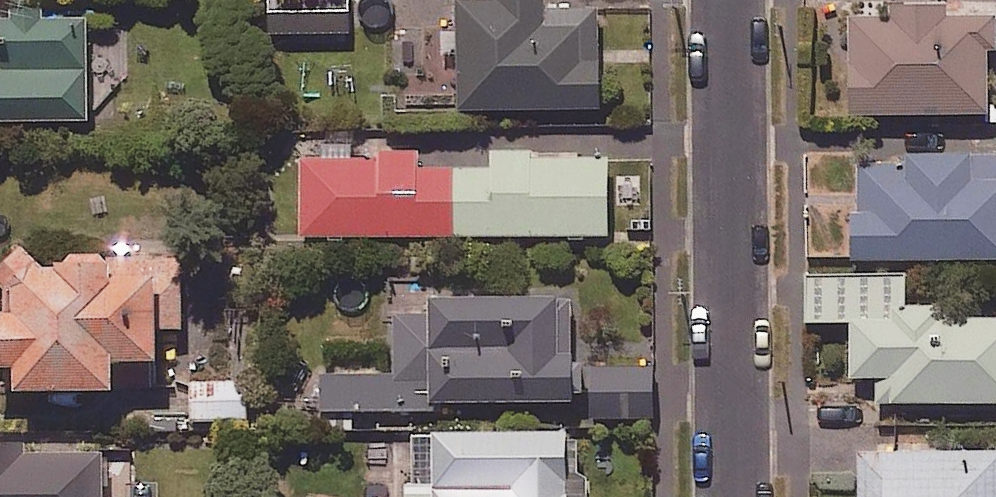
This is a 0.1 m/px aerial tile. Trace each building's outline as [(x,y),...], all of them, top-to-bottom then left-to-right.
[(0,13),(0,112),(90,109),(87,8),(42,10),(42,0),(13,0),(13,13),(0,13)] [(308,34),(347,33),(346,0),(308,0),(308,34)] [(461,24),(440,25),(440,52),(462,52),(462,105),(601,103),(599,2),(545,3),(545,0),(461,0),(461,24)] [(995,44),(995,7),(949,8),(949,0),(904,0),(904,3),(851,4),(854,109),(991,105),(989,44),(995,44)] [(418,162),(418,144),(398,144),(398,135),(323,136),(323,151),(302,151),(303,230),(455,229),(454,162),(418,162)] [(454,162),(455,229),(609,228),(609,153),(531,153),(531,144),(492,144),(493,161),(454,162)] [(974,144),(904,146),(905,162),(856,163),(859,256),(995,252),(995,166),(975,167),(974,144)] [(111,241),(56,244),(57,250),(34,252),(23,220),(0,235),(0,277),(3,281),(4,294),(0,294),(0,350),(16,349),(18,380),(116,374),(114,348),(160,345),(159,324),(185,322),(180,246),(112,250),(111,241)] [(942,312),(941,298),(907,300),(905,267),(805,270),(807,321),(852,320),(854,372),(877,371),(878,400),(995,396),(995,310),(942,312)] [(322,428),(357,427),(356,408),(433,405),(432,394),(574,390),(571,284),(429,288),(388,289),(390,368),(321,370),(322,428)] [(654,361),(592,361),(592,415),(654,415),(654,361)] [(247,376),(192,378),(193,416),(248,414),(247,376)] [(568,424),(433,425),(433,432),(413,432),(413,479),(406,479),(406,496),(569,496),(568,424)] [(0,433),(0,496),(104,496),(105,445),(24,443),(24,433),(0,433)] [(861,447),(863,496),(995,496),(995,444),(861,447)]
